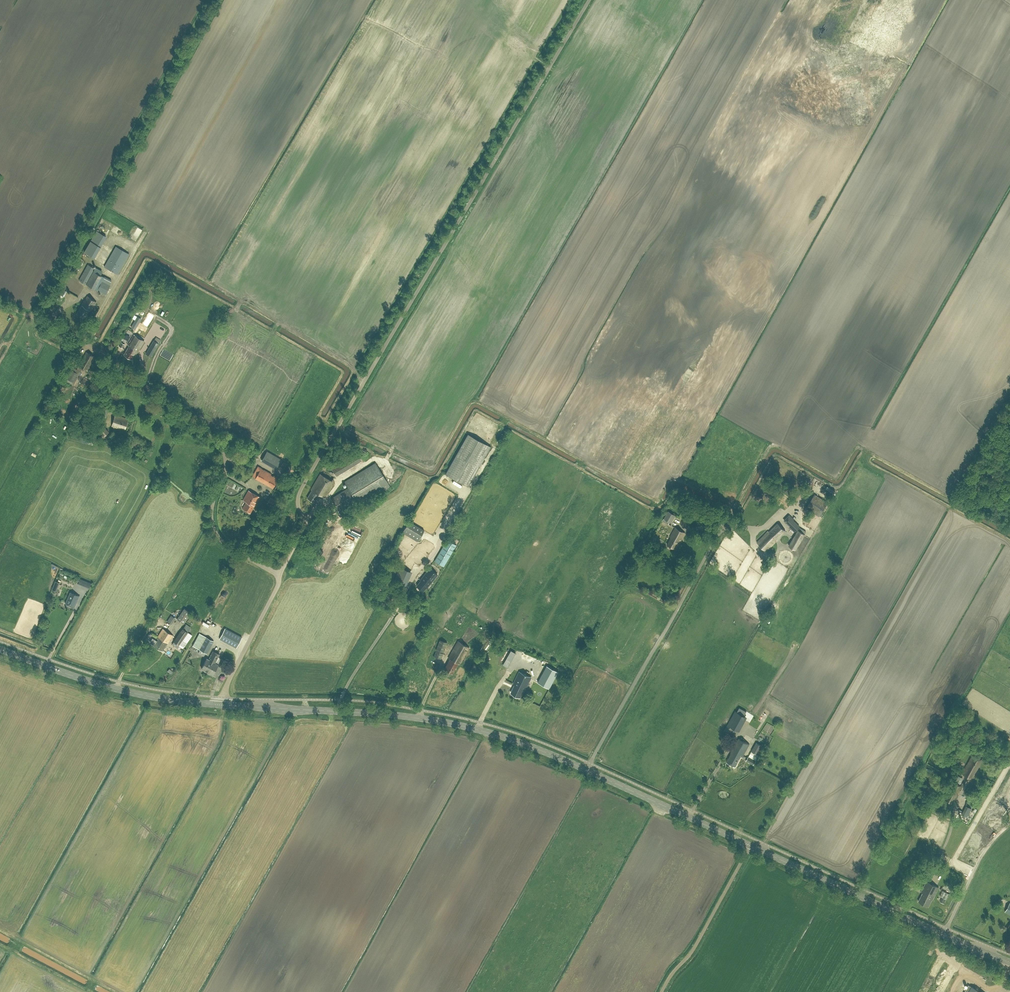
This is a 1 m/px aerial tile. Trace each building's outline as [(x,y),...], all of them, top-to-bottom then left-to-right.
[(128,236),(132,239),(139,228),(134,225),(128,236)] [(97,242),(102,233),(98,231),(95,236),(93,235),(91,238),(97,242)] [(99,244),(91,240),(85,251),(93,256),(99,244)] [(118,274),(129,254),(115,246),(104,267),(118,274)] [(95,268),(88,264),(79,280),(97,290),(105,295),(110,285),(111,282),(104,278),(104,277),(100,275),(102,271),(96,267),(95,268)] [(90,311),(96,302),(87,296),(81,305),(82,305),(76,313),(84,318),(89,310),(90,311)] [(137,316),(131,327),(135,329),(141,318),(137,316)] [(135,355),(144,341),(134,334),(128,345),(129,346),(124,355),(131,359),(134,354),(135,355)] [(151,357),(156,348),(151,345),(146,354),(151,357)] [(87,371),(95,357),(86,352),(77,369),(73,367),(70,366),(62,380),(73,386),(80,371),(81,372),(83,368),(87,371)] [(106,417),(109,408),(104,406),(101,415),(106,417)] [(125,429),(128,419),(115,414),(112,426),(120,429),(120,428),(125,429)] [(104,436),(109,432),(101,423),(96,427),(104,436)] [(468,487),(491,446),(468,434),(445,474),(468,487)] [(264,461),(275,468),(277,464),(266,458),(264,461)] [(359,505),(390,486),(375,463),(344,482),(348,488),(331,498),(339,512),(356,501),(359,505)] [(277,478),(257,467),(252,476),(272,488),(277,478)] [(324,497),(333,481),(320,474),(311,489),(312,490),(307,498),(314,502),(319,494),(324,497)] [(255,506),(260,497),(248,490),(243,500),(246,502),(242,508),(250,513),(254,506),(255,506)] [(820,517),(829,502),(815,494),(806,508),(820,517)] [(668,524),(674,514),(668,511),(664,518),(662,520),(668,524)] [(417,541),(424,530),(409,521),(402,532),(417,541)] [(795,532),(801,526),(796,521),(791,526),(790,527),(795,532)] [(776,540),(785,530),(778,523),(769,532),(768,531),(757,542),(766,551),(776,541),(776,540)] [(676,549),(683,536),(685,533),(675,527),(670,537),(671,538),(667,544),(676,549)] [(795,550),(806,531),(799,527),(789,546),(795,550)] [(447,538),(435,560),(443,565),(456,544),(447,538)] [(431,544),(427,540),(418,546),(422,551),(431,544)] [(437,574),(430,568),(420,580),(421,580),(417,586),(423,590),(425,587),(426,588),(437,574)] [(89,589),(91,583),(80,579),(78,585),(89,589)] [(56,591),(60,583),(55,581),(52,590),(56,591)] [(74,607),(79,596),(70,592),(66,603),(74,607)] [(184,624),(189,616),(191,613),(184,608),(177,619),(184,624)] [(187,632),(191,627),(186,624),(183,629),(182,628),(173,641),(183,648),(192,635),(187,632)] [(166,645),(173,635),(163,628),(157,638),(158,639),(156,642),(155,641),(154,644),(155,645),(154,645),(162,651),(166,645)] [(236,647),(242,637),(225,628),(219,638),(236,647)] [(200,649),(198,652),(204,655),(205,652),(207,653),(214,641),(206,637),(200,648),(199,649),(200,649)] [(447,642),(440,639),(434,655),(441,658),(445,648),(447,642)] [(459,664),(469,647),(458,641),(448,658),(450,659),(444,669),(452,673),(458,663),(459,664)] [(213,661),(215,662),(219,654),(213,651),(209,659),(207,658),(201,668),(207,671),(213,661)] [(213,661),(207,671),(213,674),(218,664),(222,666),(225,660),(221,658),(218,664),(215,662),(213,661)] [(547,665),(538,682),(549,688),(558,671),(547,665)] [(526,688),(531,677),(519,671),(514,684),(515,684),(511,693),(520,697),(525,688),(526,688)] [(739,731),(747,717),(744,715),(746,712),(737,707),(723,732),(732,736),(736,729),(739,731)] [(742,757),(749,744),(739,738),(731,753),(727,761),(735,766),(741,756),(742,757)] [(757,754),(762,745),(756,742),(751,751),(757,754)] [(976,771),(982,759),(973,754),(967,765),(967,764),(962,774),(972,779),(977,771),(976,771)] [(753,765),(756,760),(748,756),(746,761),(753,765)] [(960,785),(963,778),(958,776),(955,782),(954,782),(945,799),(952,803),(961,785),(960,785)] [(932,900),(939,887),(927,881),(921,892),(923,893),(918,901),(928,906),(931,899),(932,900)]
